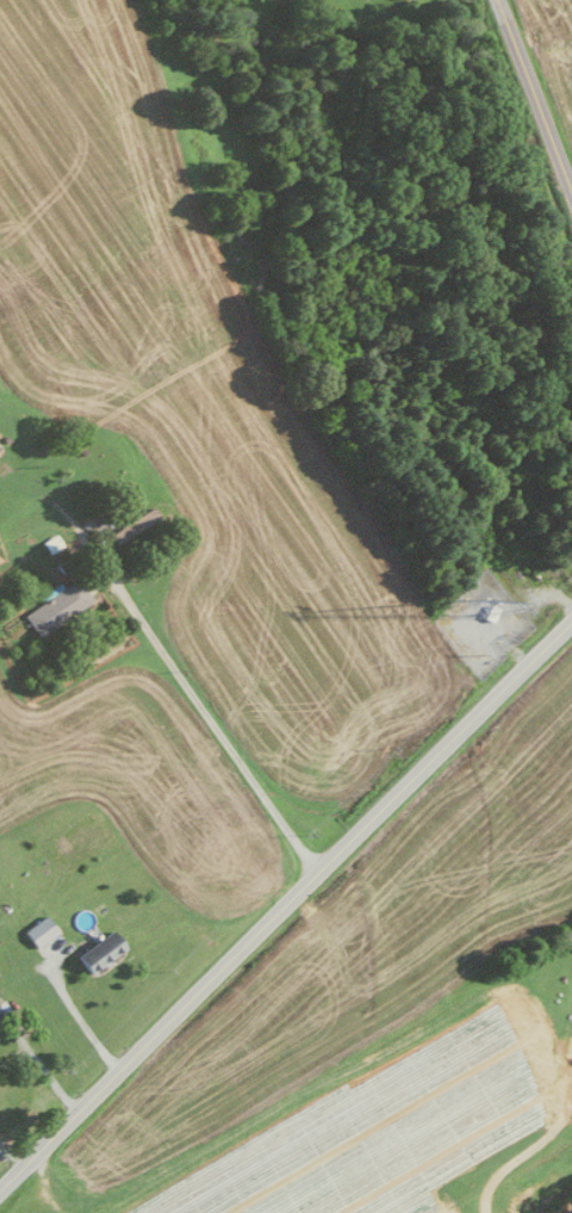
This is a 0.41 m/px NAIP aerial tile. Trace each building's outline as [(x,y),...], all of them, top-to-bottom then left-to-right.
[(157,518),(151,506),(109,527),(114,539),(157,518)] [(45,597),(20,614),(34,635),(89,599),(74,576),(59,586),(56,581),(41,591),(45,597)] [(72,956),(86,974),(121,946),(107,928),(72,956)]
